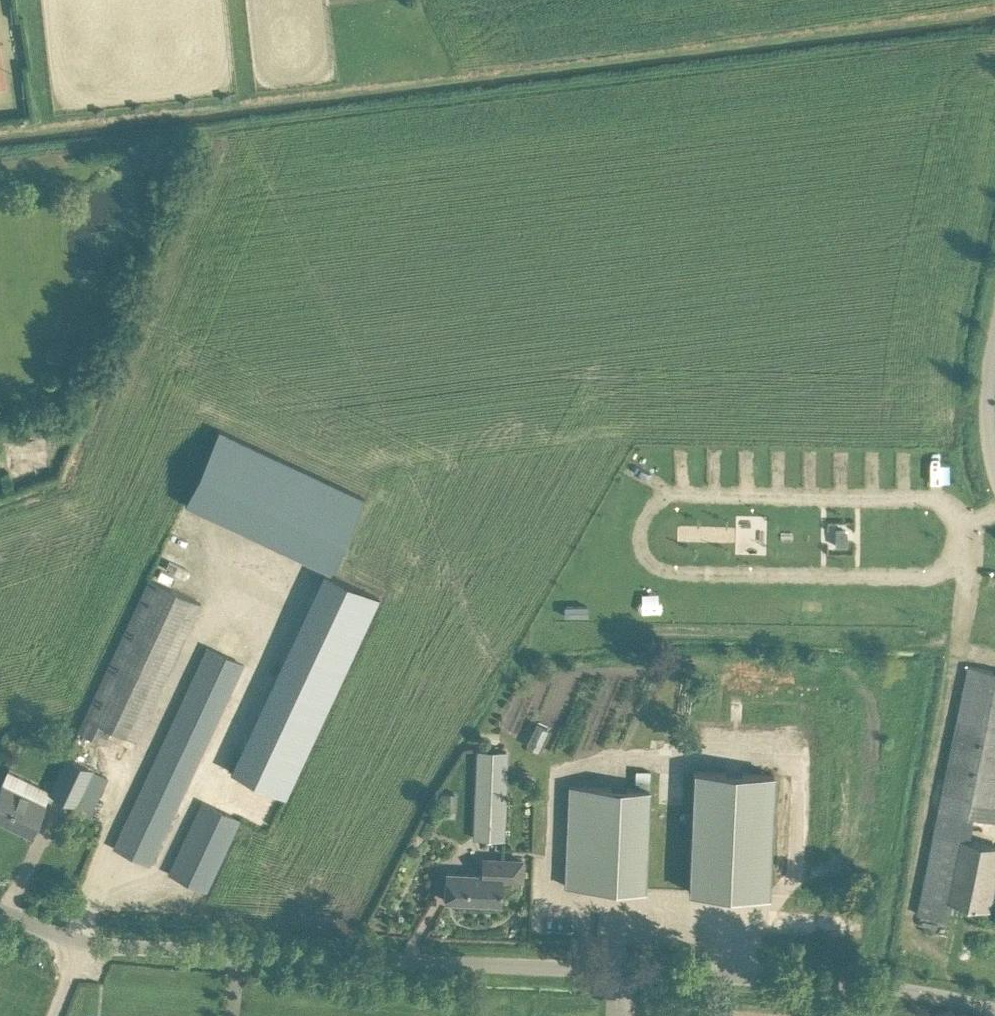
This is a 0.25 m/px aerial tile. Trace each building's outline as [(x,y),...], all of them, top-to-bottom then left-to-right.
[(218,431),(185,503),(330,571),(364,498),(218,431)] [(836,544),(848,544),(848,529),(836,529),(836,544)] [(324,571),(230,770),(247,778),(285,796),(379,596),(329,573),(324,571)] [(148,577),(77,730),(102,743),(110,728),(136,740),(185,635),(200,602),(148,577)] [(122,828),(114,846),(150,863),(158,845),(226,700),(243,662),(207,646),(190,683),(122,828)] [(937,821),(972,828),(974,822),(991,826),(992,825),(992,820),(994,821),(994,670),(969,665),(969,668),(940,809),(937,821)] [(525,741),(541,748),(551,726),(536,719),(525,741)] [(504,839),(507,750),(476,749),(473,838),(504,839)] [(89,811),(106,775),(66,756),(49,792),(89,811)] [(645,888),(646,868),(649,788),(650,769),(636,768),(636,788),(569,785),(565,884),(645,888)] [(769,894),(770,874),(774,774),(694,770),(689,890),(769,894)] [(0,786),(0,820),(30,834),(45,803),(2,783),(0,786)] [(455,809),(456,793),(440,792),(439,808),(455,809)] [(206,889),(214,871),(239,818),(202,801),(169,872),(206,889)] [(923,895),(953,901),(990,909),(990,908),(992,896),(993,894),(994,882),(994,844),(970,839),(972,828),(937,821),(923,895)] [(500,902),(501,878),(521,879),(522,859),(489,858),(489,874),(446,872),(445,900),(500,902)]
